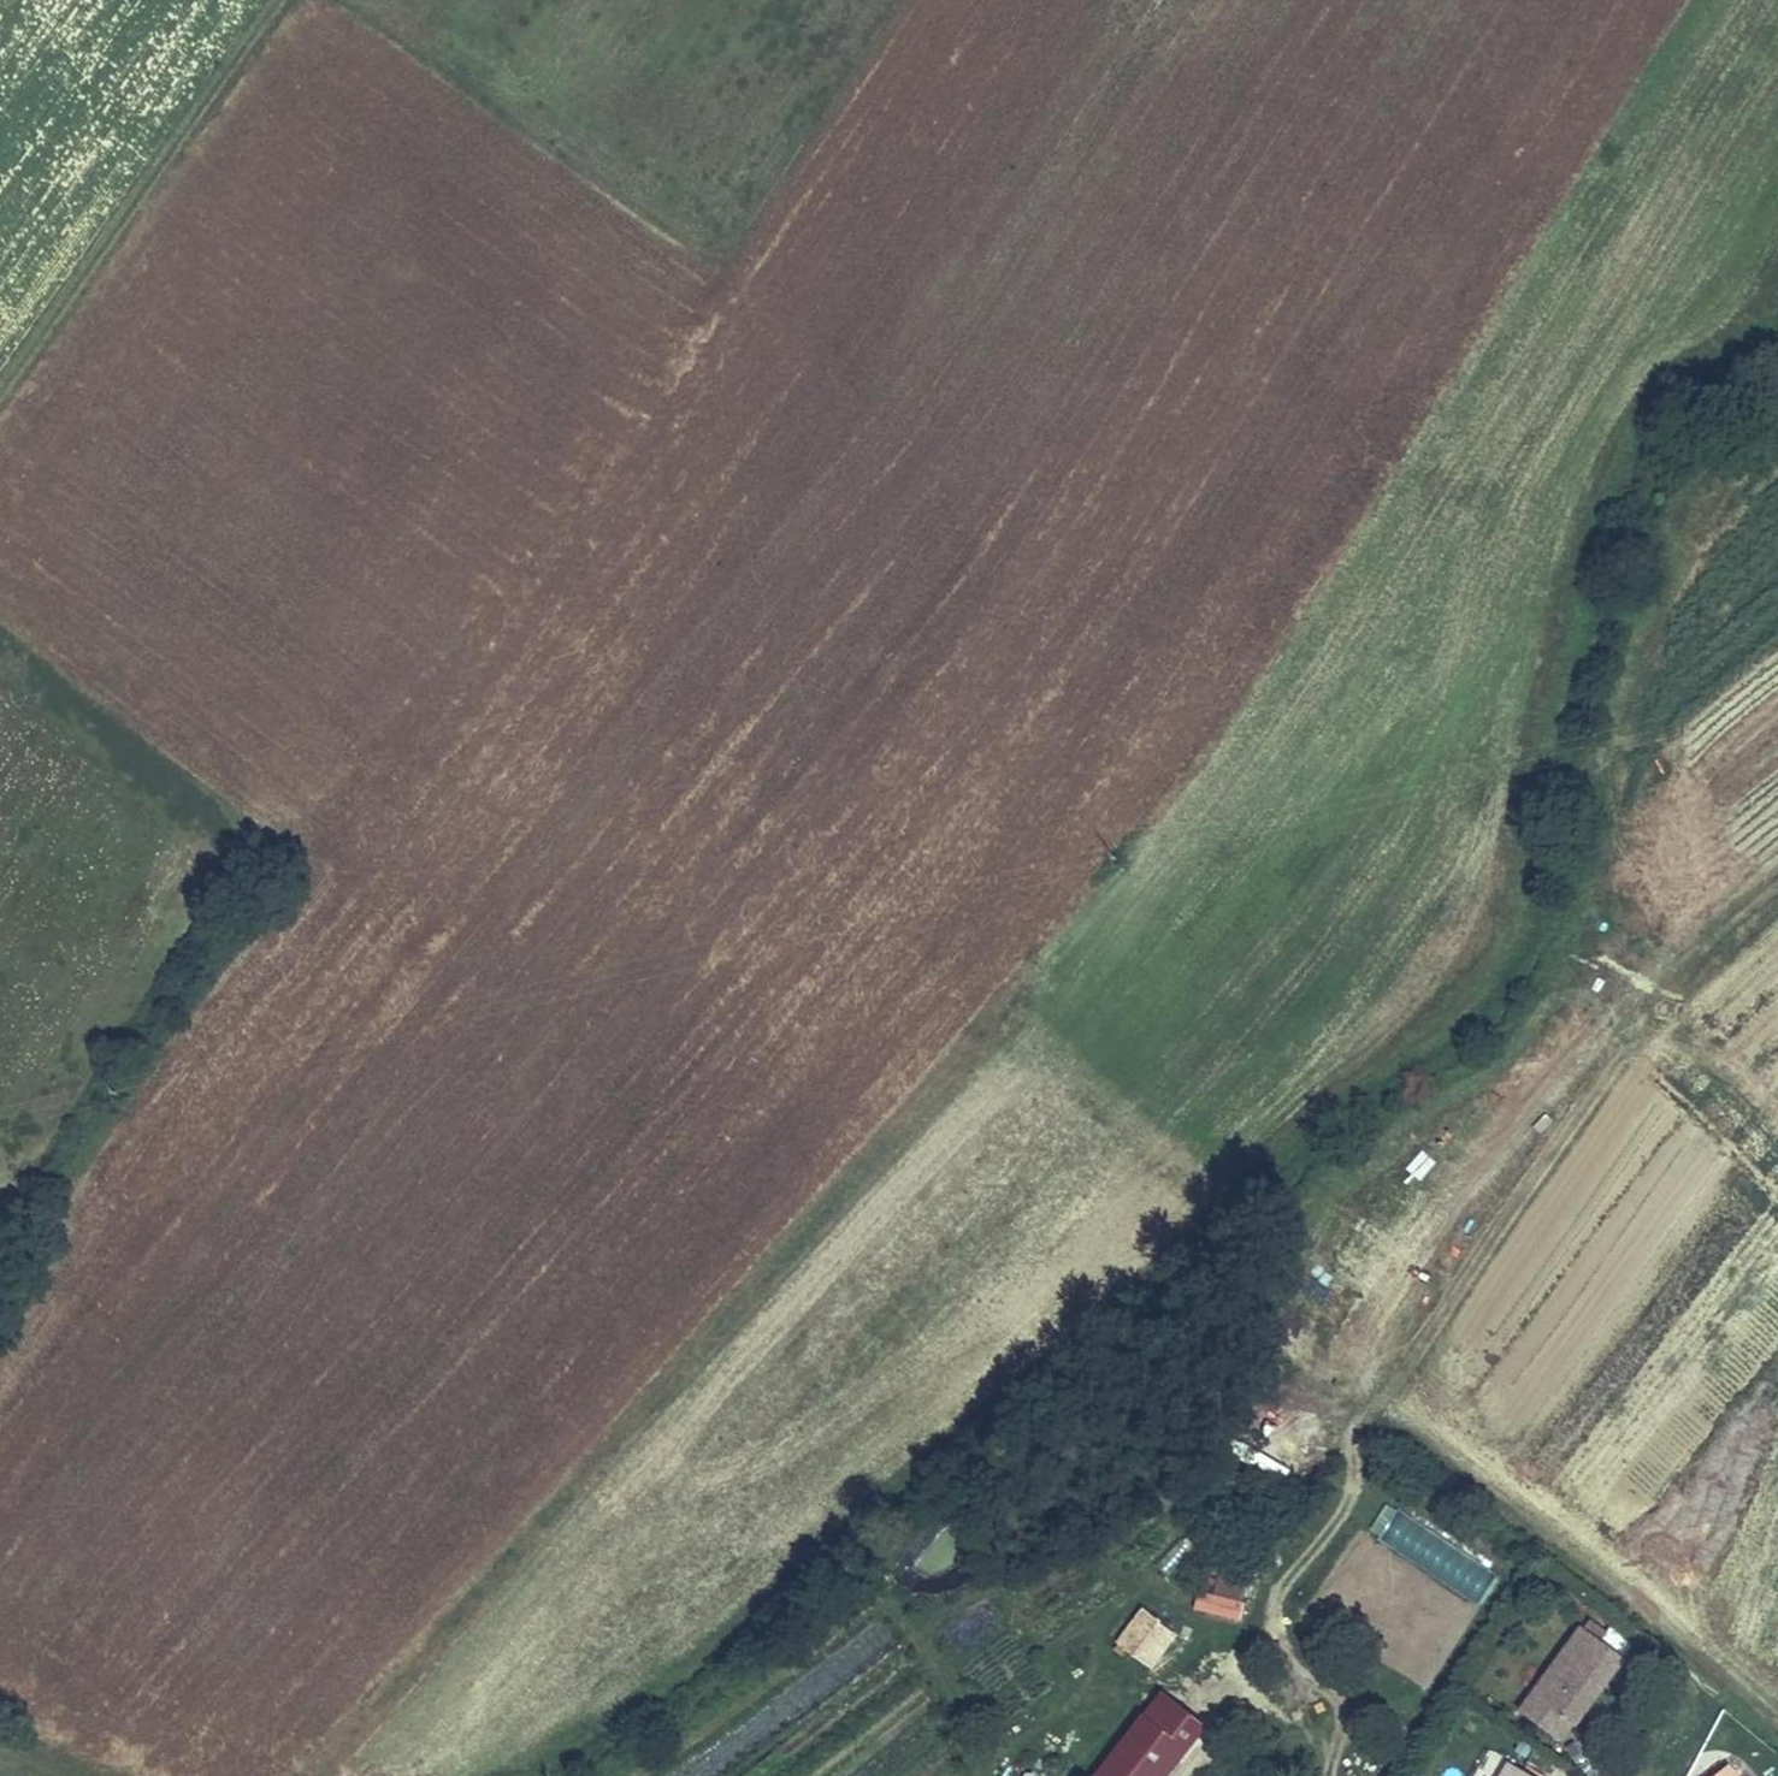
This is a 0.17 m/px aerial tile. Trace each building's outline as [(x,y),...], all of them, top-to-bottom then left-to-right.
[(1177,1535),(1153,1563),(1167,1576),(1191,1547),(1177,1535)] [(1157,1616),(1119,1657),(1132,1668),(1137,1661),(1161,1681),(1193,1645),(1157,1616)] [(1606,1622),(1599,1631),(1621,1648),(1628,1638),(1606,1622)] [(1599,1631),(1537,1712),(1574,1742),(1587,1725),(1591,1728),(1640,1663),(1621,1648),(1599,1631)] [(1213,1739),(1169,1704),(1112,1775),(1182,1775),(1213,1739)] [(1525,1761),(1515,1775),(1549,1775),(1525,1761)] [(1744,1765),(1730,1775),(1752,1775),(1744,1765)]
